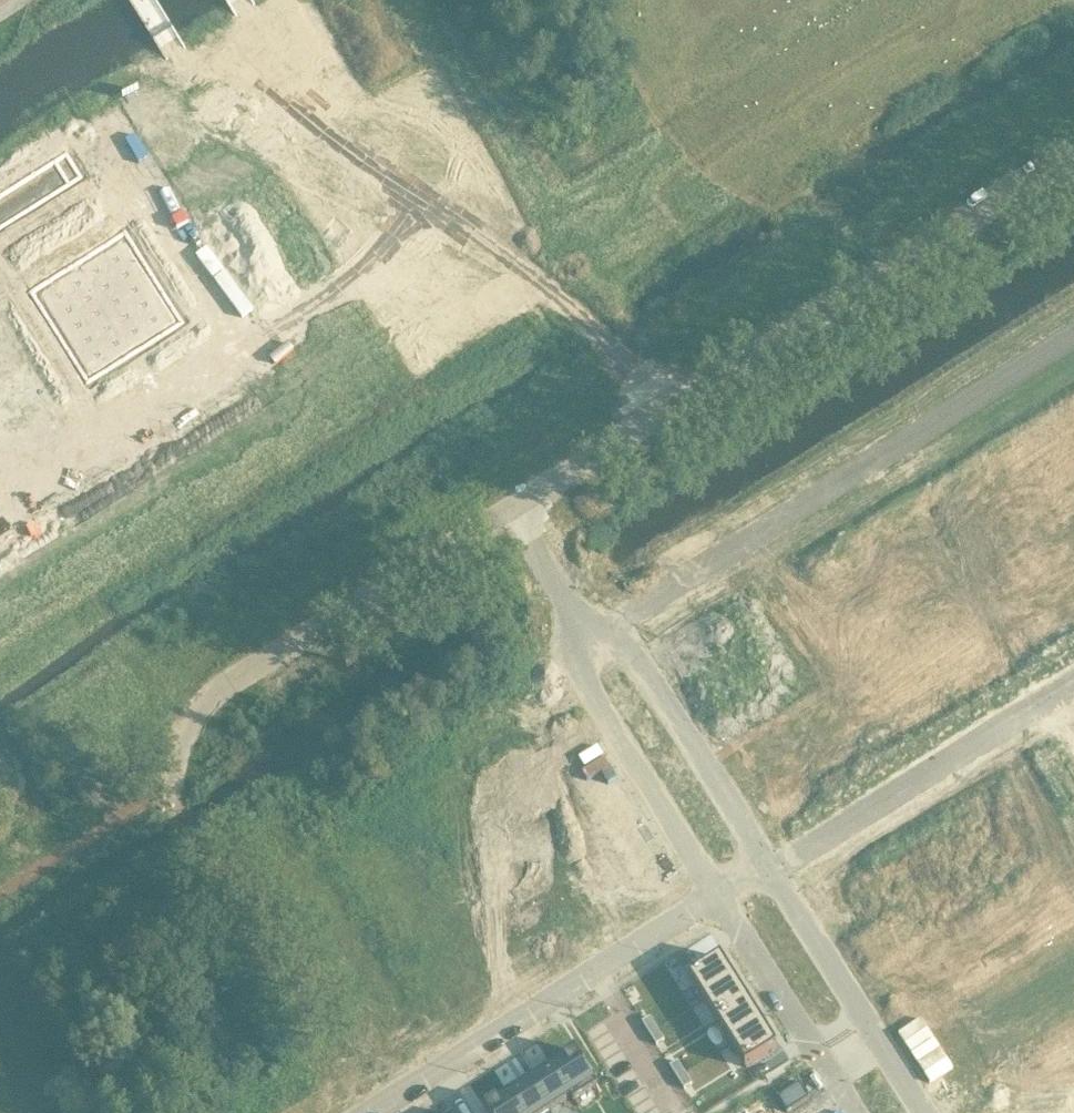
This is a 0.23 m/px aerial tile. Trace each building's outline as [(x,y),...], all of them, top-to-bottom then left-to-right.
[(0,183),(0,437),(182,322),(183,322),(118,218),(106,198),(69,140),(0,183)] [(721,957),(689,977),(703,1000),(735,980),(721,957)] [(735,980),(703,1000),(717,1022),(749,1002),(735,980)] [(749,1002),(717,1022),(731,1045),(763,1025),(749,1002)] [(650,1018),(642,1023),(650,1034),(657,1029),(650,1018)] [(763,1025),(731,1045),(746,1068),(777,1048),(763,1025)] [(657,1029),(650,1034),(657,1046),(664,1041),(657,1029)] [(575,1051),(552,1066),(572,1098),(571,1098),(573,1102),(574,1101),(597,1087),(575,1051)] [(678,1062),(670,1067),(677,1078),(685,1073),(678,1062)] [(552,1066),(530,1080),(550,1112),(571,1098),(572,1098),(552,1066)] [(685,1073),(677,1078),(684,1090),(692,1085),(685,1073)] [(508,1093),(520,1112),(548,1112),(550,1112),(530,1080),(508,1093)] [(800,1083),(777,1097),(787,1112),(809,1099),(800,1083)] [(485,1108),(488,1112),(520,1112),(508,1093),(485,1108)] [(752,1105),(757,1112),(763,1112),(766,1111),(760,1100),(752,1105)] [(745,1109),(747,1112),(757,1112),(752,1105),(745,1109)]
